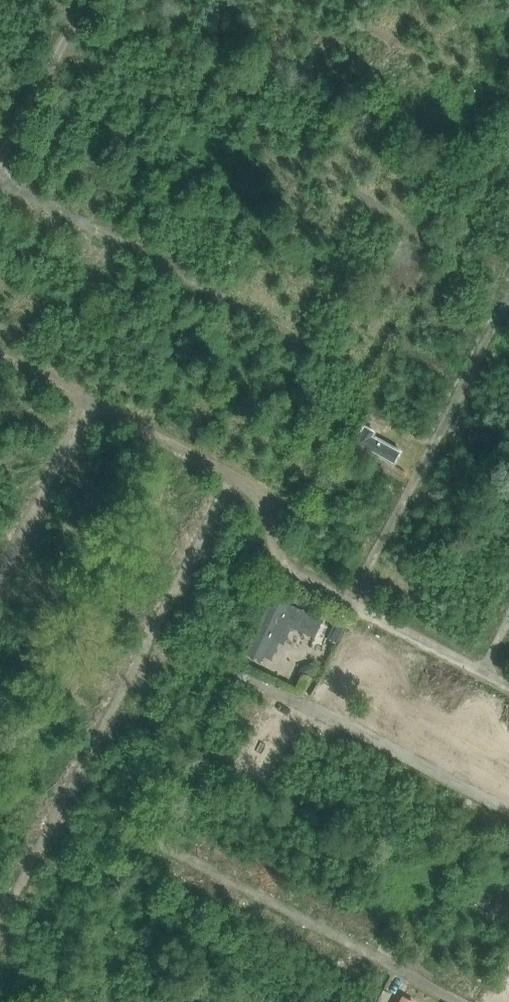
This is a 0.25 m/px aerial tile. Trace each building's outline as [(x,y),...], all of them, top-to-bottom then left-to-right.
[(416,0),(402,0),(396,14),(408,19),(416,0)] [(226,63),(232,51),(219,44),(213,56),(226,63)] [(231,200),(247,165),(235,159),(219,194),(231,200)] [(183,205),(189,193),(176,186),(170,199),(183,205)] [(228,279),(225,289),(244,295),(247,285),(228,279)] [(411,381),(418,367),(404,360),(398,374),(411,381)] [(178,418),(189,423),(196,405),(185,400),(178,418)] [(400,452),(371,436),(374,431),(363,426),(355,441),(394,463),(400,452)] [(508,462),(508,447),(503,445),(499,459),(508,462)] [(447,497),(441,506),(455,516),(462,508),(447,497)] [(296,510),(295,526),(306,526),(306,510),(296,510)] [(10,532),(0,527),(0,541),(3,543),(10,532)] [(152,567),(147,577),(163,584),(167,574),(152,567)] [(276,599),(255,659),(281,668),(293,634),(323,645),(332,619),(276,599)] [(338,642),(348,623),(336,618),(327,637),(338,642)] [(302,665),(299,671),(310,677),(315,666),(308,663),(302,665)] [(250,707),(241,732),(224,726),(215,753),(246,763),(263,711),(250,707)] [(419,728),(432,734),(438,722),(425,715),(419,728)] [(11,732),(0,727),(0,741),(6,744),(11,732)] [(322,780),(317,796),(328,799),(333,783),(322,780)] [(36,795),(33,810),(47,813),(50,798),(36,795)] [(311,801),(311,812),(326,812),(326,801),(311,801)] [(15,855),(20,843),(0,836),(0,849),(15,855)] [(370,867),(384,872),(388,859),(374,855),(370,867)] [(449,885),(454,876),(436,866),(431,875),(449,885)] [(500,901),(506,890),(492,882),(486,893),(500,901)] [(332,900),(327,917),(339,921),(344,903),(332,900)]
